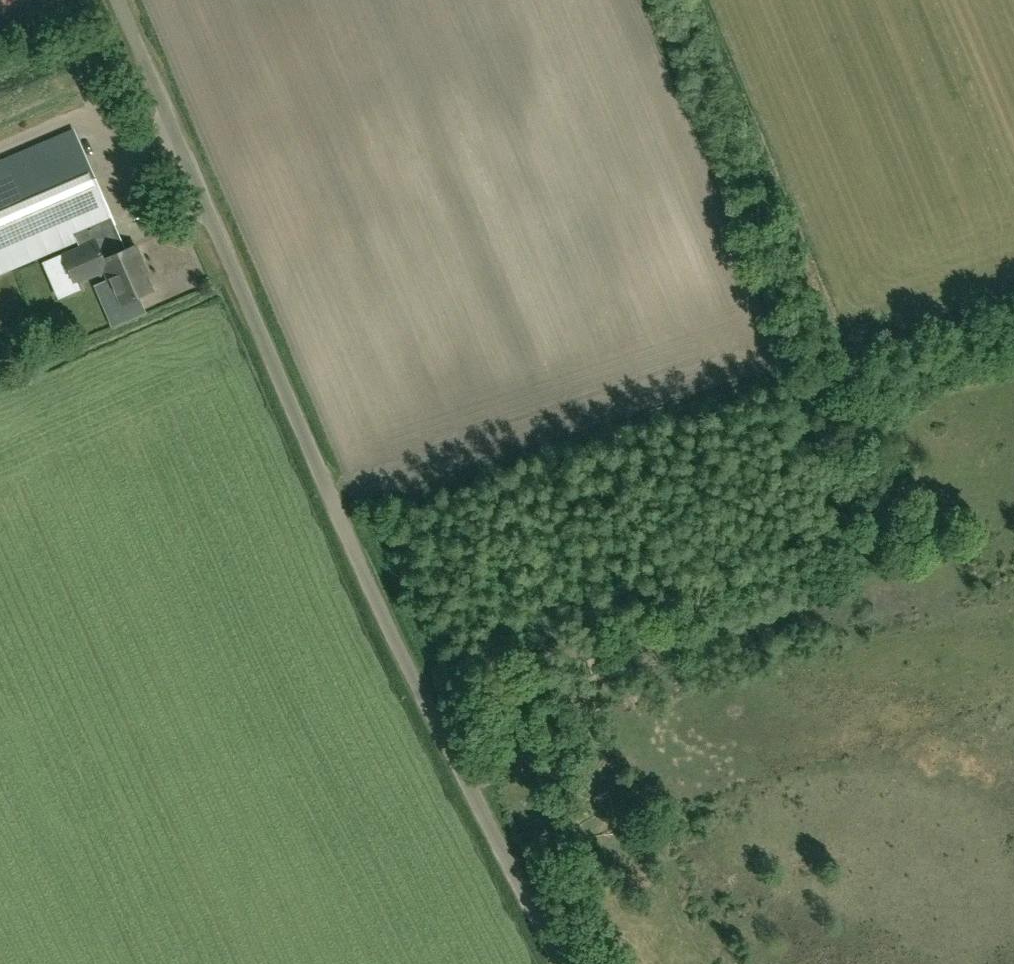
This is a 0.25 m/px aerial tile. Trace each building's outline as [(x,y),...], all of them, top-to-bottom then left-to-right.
[(12,121),(5,103),(0,105),(0,126),(12,121)] [(112,225),(114,224),(74,131),(0,162),(0,273),(77,240),(80,245),(60,254),(74,285),(105,272),(108,281),(111,279),(121,304),(152,291),(141,266),(144,265),(135,246),(124,251),(112,225)]
